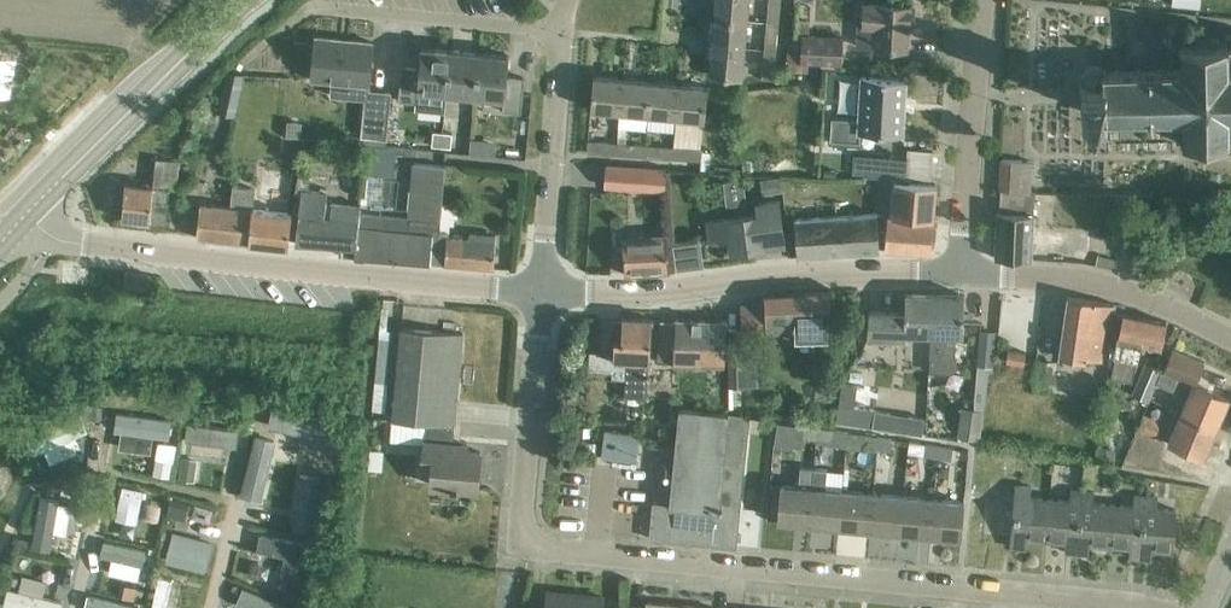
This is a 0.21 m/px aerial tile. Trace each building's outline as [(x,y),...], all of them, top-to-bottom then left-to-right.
[(715,15),(749,18),(750,0),(717,0),(715,15)] [(768,19),(780,20),(782,0),(770,0),(768,19)] [(864,24),(861,23),(860,44),(908,47),(912,3),(873,0),(865,0),(864,24)] [(749,18),(715,15),(713,42),(746,45),(749,18)] [(780,20),(768,19),(765,47),(777,48),(780,20)] [(792,33),(790,52),(803,53),(802,58),(841,61),(843,34),(809,32),(810,20),(793,19),(792,33)] [(1217,147),(1217,141),(1229,141),(1229,144),(1230,144),(1230,33),(1228,33),(1228,37),(1197,39),(1197,44),(1187,45),(1186,42),(1184,42),(1184,45),(1180,45),(1180,49),(1184,49),(1184,70),(1164,70),(1164,67),(1160,67),(1160,70),(1142,71),(1142,68),(1139,68),(1139,71),(1120,71),(1120,69),(1118,69),(1118,71),(1108,72),(1108,69),(1105,69),(1105,70),(1102,67),(1102,65),(1100,65),(1100,66),(1091,66),(1091,65),(1089,65),(1090,67),(1085,72),(1083,71),(1082,73),(1085,74),(1084,83),(1081,83),(1081,86),(1083,86),(1083,97),(1083,105),(1082,105),(1082,109),(1088,109),(1089,107),(1096,107),(1096,113),(1100,116),(1102,116),(1102,118),(1106,118),(1106,120),(1108,120),(1108,118),(1119,118),(1119,120),(1121,120),(1121,118),(1139,117),(1140,120),(1143,120),(1143,117),(1162,117),(1162,119),(1166,119),(1166,116),(1186,116),(1187,137),(1183,137),(1183,142),(1187,142),(1187,144),(1189,144),(1189,142),(1200,141),(1200,147),(1217,147)] [(312,79),(369,85),(373,41),(316,36),(312,79)] [(746,45),(713,42),(710,71),(744,75),(746,45)] [(402,65),(399,100),(416,102),(416,109),(445,112),(447,93),(451,49),(422,46),(420,67),(402,65)] [(777,48),(765,47),(763,76),(775,77),(777,48)] [(451,49),(447,93),(476,95),(480,52),(451,49)] [(480,52),(476,95),(504,98),(502,110),(522,112),(525,77),(507,76),(510,55),(480,52)] [(802,77),(802,57),(778,57),(778,76),(802,77)] [(244,74),(227,70),(218,113),(236,117),(244,74)] [(621,110),(624,76),(595,73),(592,107),(621,110)] [(831,118),(830,140),(861,142),(861,130),(904,132),(907,78),(862,75),(860,119),(831,118)] [(621,110),(620,126),(647,129),(649,112),(652,79),(624,76),(621,110)] [(680,81),(652,79),(649,112),(677,115),(680,81)] [(709,84),(680,81),(677,115),(706,118),(709,84)] [(391,92),(367,90),(362,135),(386,138),(391,92)] [(290,121),(290,132),(301,133),(301,121),(290,121)] [(442,146),(443,132),(433,131),(432,145),(442,146)] [(443,132),(442,146),(451,147),(453,133),(443,132)] [(471,139),(470,154),(482,156),(483,140),(471,139)] [(617,153),(618,141),(589,139),(588,151),(617,153)] [(618,141),(617,153),(645,155),(646,143),(618,141)] [(674,145),(646,143),(645,155),(673,157),(674,145)] [(371,206),(400,208),(401,191),(388,191),(388,178),(393,178),(395,145),(375,144),(371,206)] [(703,147),(674,145),(673,157),(702,159),(703,147)] [(857,154),(855,175),(877,176),(907,178),(908,158),(857,154)] [(125,183),(121,219),(149,222),(149,220),(166,222),(169,188),(176,189),(179,161),(155,158),(152,186),(125,183)] [(1002,188),(1003,188),(1032,190),(1033,160),(1004,158),(1002,188)] [(307,160),(308,176),(329,174),(328,159),(307,160)] [(354,183),(372,181),(370,159),(352,161),(354,183)] [(292,213),(290,236),(295,237),(295,240),(339,245),(338,253),(430,263),(433,233),(440,234),(443,205),(446,167),(446,165),(414,162),(409,216),(361,212),(361,205),(331,202),(331,203),(325,202),(326,191),(306,189),(308,173),(296,172),(292,213)] [(607,163),(605,186),(665,190),(667,168),(607,163)] [(779,178),(762,180),(764,195),(781,193),(779,178)] [(937,184),(911,182),(877,179),(875,209),(894,210),(894,214),(889,218),(886,248),(932,252),(937,184)] [(289,246),(290,236),(292,213),(253,209),(255,189),(232,184),(230,206),(200,202),(196,236),(289,246)] [(1032,190),(1003,188),(1002,211),(999,211),(997,256),(1033,258),(1036,191),(1032,191),(1032,190)] [(760,213),(728,218),(709,220),(711,237),(731,235),(733,249),(765,244),(764,235),(784,233),(780,199),(758,202),(760,213)] [(433,233),(430,263),(493,267),(496,234),(471,232),(469,235),(464,238),(448,237),(448,231),(446,231),(447,224),(453,224),(455,206),(443,205),(440,234),(433,233)] [(878,213),(796,219),(799,258),(881,251),(878,213)] [(1129,219),(1127,242),(1143,243),(1145,220),(1129,219)] [(625,241),(616,242),(617,259),(618,259),(626,258),(626,266),(626,273),(668,271),(666,235),(624,237),(625,241)] [(668,238),(668,265),(696,264),(696,238),(668,238)] [(767,303),(742,304),(743,322),(744,331),(796,328),(797,337),(799,336),(800,346),(802,349),(811,349),(815,346),(814,336),(830,335),(829,327),(844,326),(844,315),(831,315),(830,291),(830,290),(766,294),(767,303)] [(931,333),(932,294),(907,293),(906,311),(869,310),(869,336),(907,337),(907,332),(931,333)] [(932,294),(931,333),(930,367),(933,367),(937,371),(940,368),(943,372),(948,368),(949,369),(955,361),(954,361),(954,341),(948,340),(948,334),(963,335),(966,295),(932,294)] [(1112,325),(1114,311),(1116,303),(1070,296),(1062,355),(1088,359),(1088,356),(1103,359),(1108,324),(1112,325)] [(1114,311),(1112,325),(1116,326),(1113,344),(1118,345),(1117,353),(1118,353),(1114,377),(1135,381),(1142,344),(1145,345),(1145,342),(1163,345),(1168,320),(1167,320),(1114,311)] [(623,319),(603,317),(601,351),(614,352),(614,359),(628,359),(626,396),(647,397),(652,318),(623,316),(623,319)] [(661,318),(659,360),(724,364),(726,321),(661,318)] [(393,419),(391,441),(425,445),(423,461),(434,462),(432,484),(478,488),(482,452),(466,451),(467,444),(453,443),(464,333),(444,331),(410,328),(402,327),(393,419)] [(995,332),(980,331),(978,365),(990,366),(993,366),(995,332)] [(729,337),(730,365),(731,385),(760,385),(758,347),(743,348),(743,337),(729,337)] [(891,358),(891,343),(867,343),(867,359),(891,358)] [(1182,412),(1215,426),(1228,396),(1196,383),(1205,361),(1174,348),(1165,369),(1164,368),(1158,382),(1189,396),(1182,412)] [(1009,349),(1007,361),(1024,364),(1026,352),(1021,351),(1014,350),(1009,349)] [(1055,358),(1035,356),(1033,381),(1053,383),(1055,358)] [(1147,363),(1134,393),(1149,399),(1162,369),(1147,363)] [(975,399),(975,408),(984,409),(990,366),(978,365),(975,399)] [(839,414),(838,422),(871,426),(872,418),(874,410),(874,409),(854,406),(857,385),(843,384),(842,391),(839,414)] [(818,385),(816,398),(839,402),(841,389),(818,385)] [(98,405),(86,406),(86,418),(99,417),(98,405)] [(965,407),(960,436),(980,438),(984,409),(975,408),(965,407)] [(736,546),(749,415),(680,409),(671,502),(654,501),(650,537),(736,546)] [(874,410),(871,426),(884,428),(886,411),(874,410)] [(1215,426),(1182,412),(1168,443),(1202,456),(1215,426)] [(110,447),(150,452),(152,438),(168,440),(171,421),(105,413),(103,431),(112,432),(110,447)] [(1110,431),(1111,414),(1093,413),(1092,429),(1110,431)] [(1156,434),(1161,421),(1144,414),(1139,427),(1156,434)] [(911,415),(908,431),(921,433),(923,417),(911,415)] [(246,420),(243,431),(253,433),(256,422),(246,420)] [(227,442),(228,424),(178,421),(177,440),(227,442)] [(806,425),(804,437),(817,439),(819,427),(806,425)] [(817,439),(817,443),(847,447),(847,445),(849,431),(832,429),(819,427),(817,439)] [(640,434),(605,429),(602,456),(637,461),(640,434)] [(877,449),(879,436),(849,431),(847,445),(877,449)] [(892,438),(879,436),(877,449),(890,451),(892,438)] [(289,443),(273,441),(271,459),(287,461),(289,443)] [(936,458),(938,445),(924,443),(922,456),(936,458)] [(293,461),(315,460),(314,445),(292,446),(293,461)] [(938,445),(936,458),(950,460),(952,447),(938,445)] [(1099,448),(1098,458),(1115,461),(1117,451),(1099,448)] [(966,476),(982,476),(982,450),(965,450),(966,476)] [(181,457),(178,478),(193,480),(196,459),(181,457)] [(1042,484),(1065,484),(1065,464),(1042,464),(1042,484)] [(809,522),(812,486),(814,467),(801,465),(798,485),(781,483),(777,519),(809,522)] [(812,486),(809,522),(839,525),(842,489),(825,487),(828,468),(814,467),(812,486)] [(1032,487),(1021,486),(1015,547),(1019,547),(1020,537),(1048,539),(1051,498),(1031,497),(1032,487)] [(873,491),(842,489),(839,525),(869,528),(873,491)] [(30,515),(48,517),(50,492),(33,490),(30,515)] [(1071,500),(1051,498),(1048,539),(1074,542),(1073,552),(1078,552),(1083,491),(1072,490),(1071,500)] [(903,494),(873,491),(869,528),(900,531),(903,494)] [(1096,492),(1083,491),(1078,552),(1083,552),(1084,543),(1110,545),(1114,504),(1095,502),(1096,492)] [(933,497),(903,494),(900,531),(930,534),(933,497)] [(303,524),(305,498),(270,495),(268,521),(303,524)] [(1114,504),(1110,545),(1137,547),(1136,557),(1141,558),(1146,496),(1133,495),(1133,505),(1114,504)] [(1146,496),(1141,558),(1145,558),(1146,548),(1174,551),(1178,509),(1157,507),(1158,497),(1146,496)] [(933,497),(930,534),(962,537),(965,500),(933,497)] [(171,498),(168,515),(187,519),(190,502),(171,498)] [(25,529),(24,545),(43,546),(44,530),(25,529)] [(158,561),(195,568),(201,537),(164,530),(158,561)] [(95,571),(122,573),(123,547),(96,546),(95,571)] [(243,574),(267,577),(270,549),(246,547),(243,574)] [(283,579),(274,591),(285,599),(294,587),(283,579)] [(265,597),(235,586),(230,600),(250,607),(261,607),(265,597)] [(5,607),(31,607),(33,591),(0,588),(0,607),(5,607)] [(134,602),(86,592),(83,607),(132,607),(134,602)] [(548,592),(547,607),(604,607),(605,598),(548,592)] [(160,601),(146,597),(143,607),(158,607),(160,601)]
